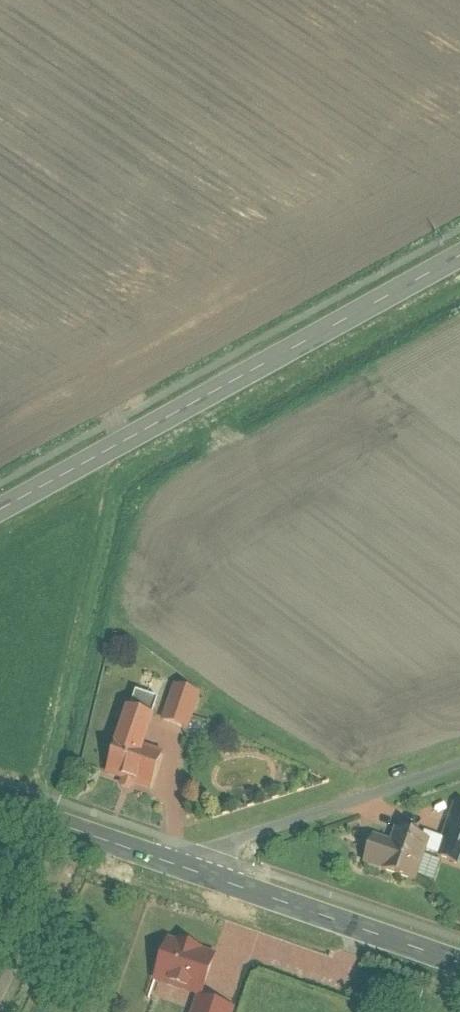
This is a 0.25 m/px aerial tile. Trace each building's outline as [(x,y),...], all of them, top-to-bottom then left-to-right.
[(199,696),(176,688),(165,726),(188,733),(199,696)] [(164,748),(119,734),(105,778),(150,792),(164,748)] [(459,863),(459,804),(457,803),(438,856),(459,863)] [(362,865),(417,882),(430,839),(398,830),(396,840),(372,833),(362,865)] [(216,957),(168,942),(156,981),(203,997),(216,957)] [(200,999),(195,1011),(234,1011),(200,999)]
